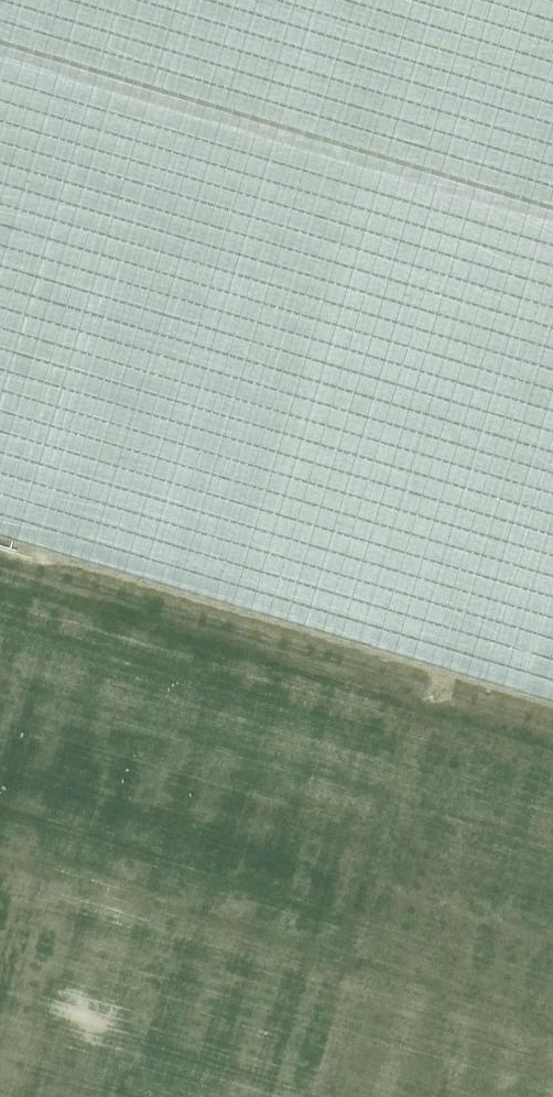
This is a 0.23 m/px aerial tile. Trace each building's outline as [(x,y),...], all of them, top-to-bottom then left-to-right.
[(552,701),(552,0),(0,0),(0,535),(552,701)]
